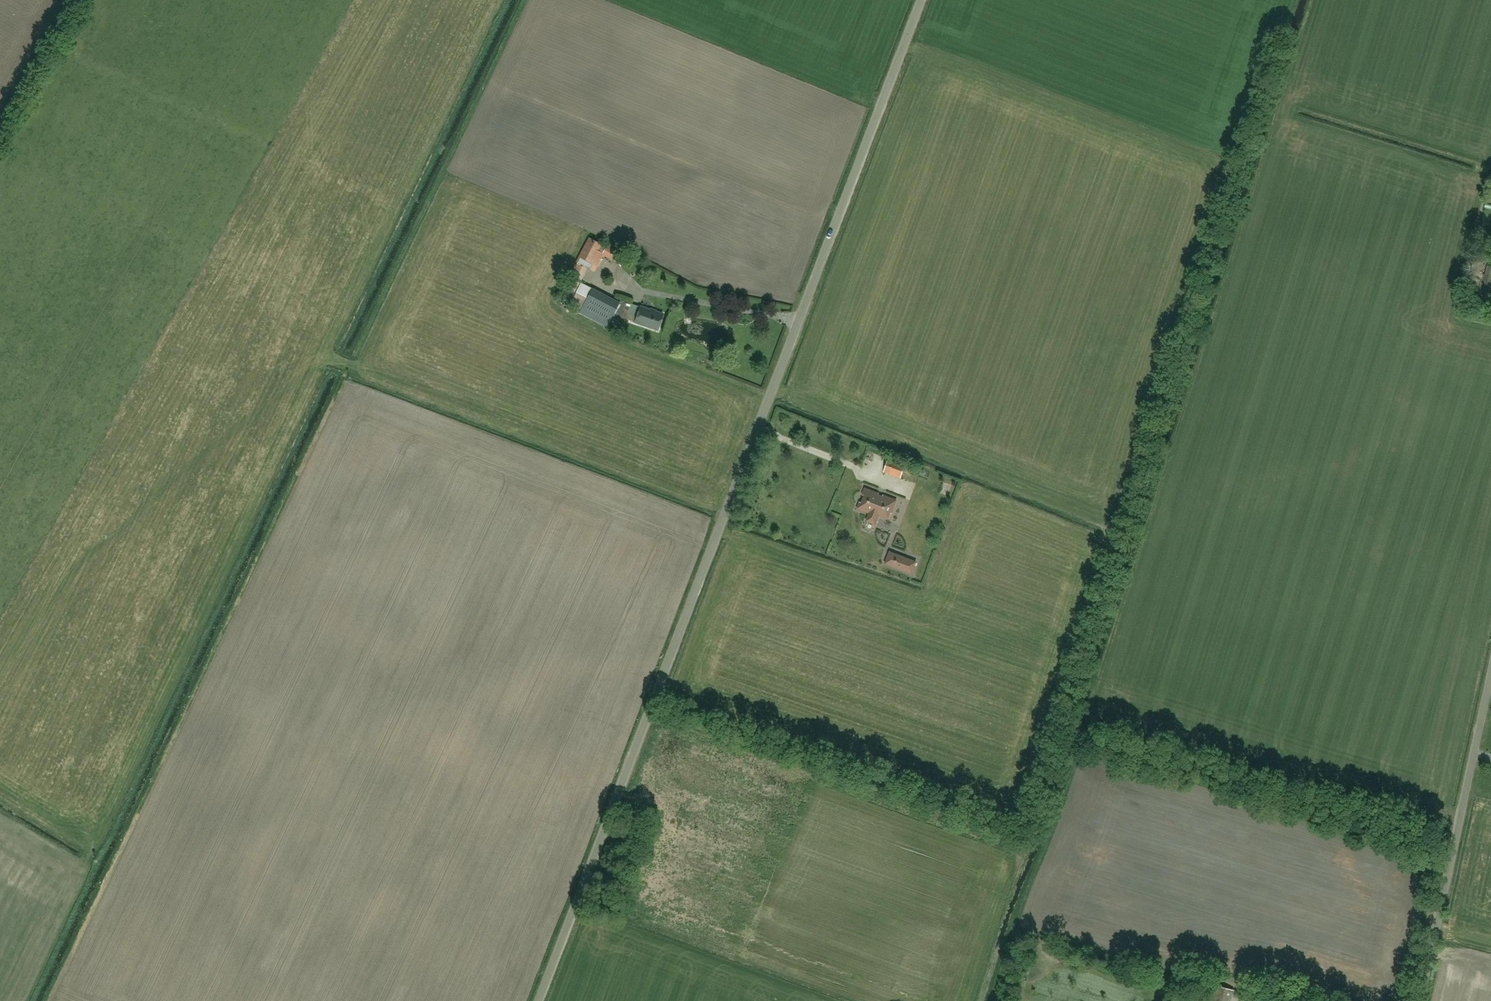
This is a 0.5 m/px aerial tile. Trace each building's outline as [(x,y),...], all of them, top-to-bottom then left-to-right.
[(601,244),(589,238),(580,255),(592,262),(601,244)] [(613,250),(606,246),(602,254),(609,257),(613,250)] [(574,290),(586,269),(577,264),(559,298),(570,304),(576,291),(574,290)] [(1486,266),(1477,305),(1490,308),(1490,299),(1488,298),(1490,287),(1490,267),(1486,266)] [(610,298),(592,288),(583,306),(581,305),(577,312),(607,327),(611,320),(617,323),(627,303),(621,300),(619,303),(610,298)] [(658,329),(663,313),(640,306),(635,322),(658,329)] [(906,465),(889,458),(884,472),(901,478),(906,465)] [(888,518),(892,508),(893,509),(896,500),(883,495),(883,497),(878,495),(878,493),(865,488),(863,495),(865,495),(862,503),(860,502),(858,508),(870,513),(868,519),(876,522),(879,515),(888,518)] [(897,555),(890,552),(886,563),(893,566),(912,573),(916,562),(897,555)] [(1218,985),(1213,1000),(1230,1000),(1233,989),(1218,985)]
